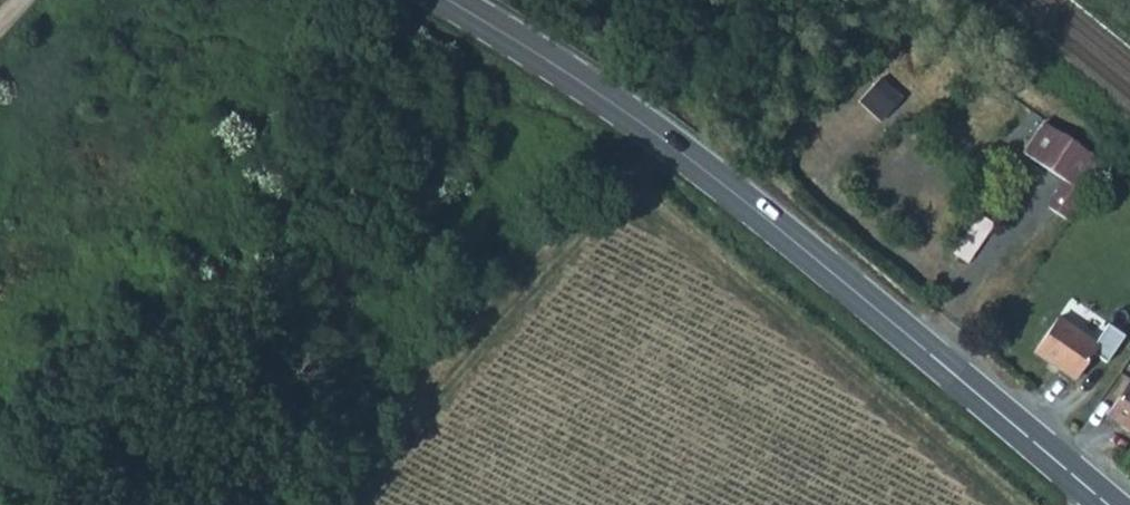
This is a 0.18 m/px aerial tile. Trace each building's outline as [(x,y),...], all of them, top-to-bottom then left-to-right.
[(877,77),(857,99),(878,119),(898,96),(877,77)] [(1095,157),(1043,125),(1026,151),(1073,181),(1078,184),(1095,157)] [(1104,163),(1095,157),(1078,184),(1073,181),(1056,207),(1069,215),(1104,163)] [(984,213),(954,256),(965,263),(993,220),(984,213)] [(1046,309),(1023,343),(1074,378),(1097,344),(1046,309)] [(1129,430),(1129,378),(1106,414),(1129,430)]
